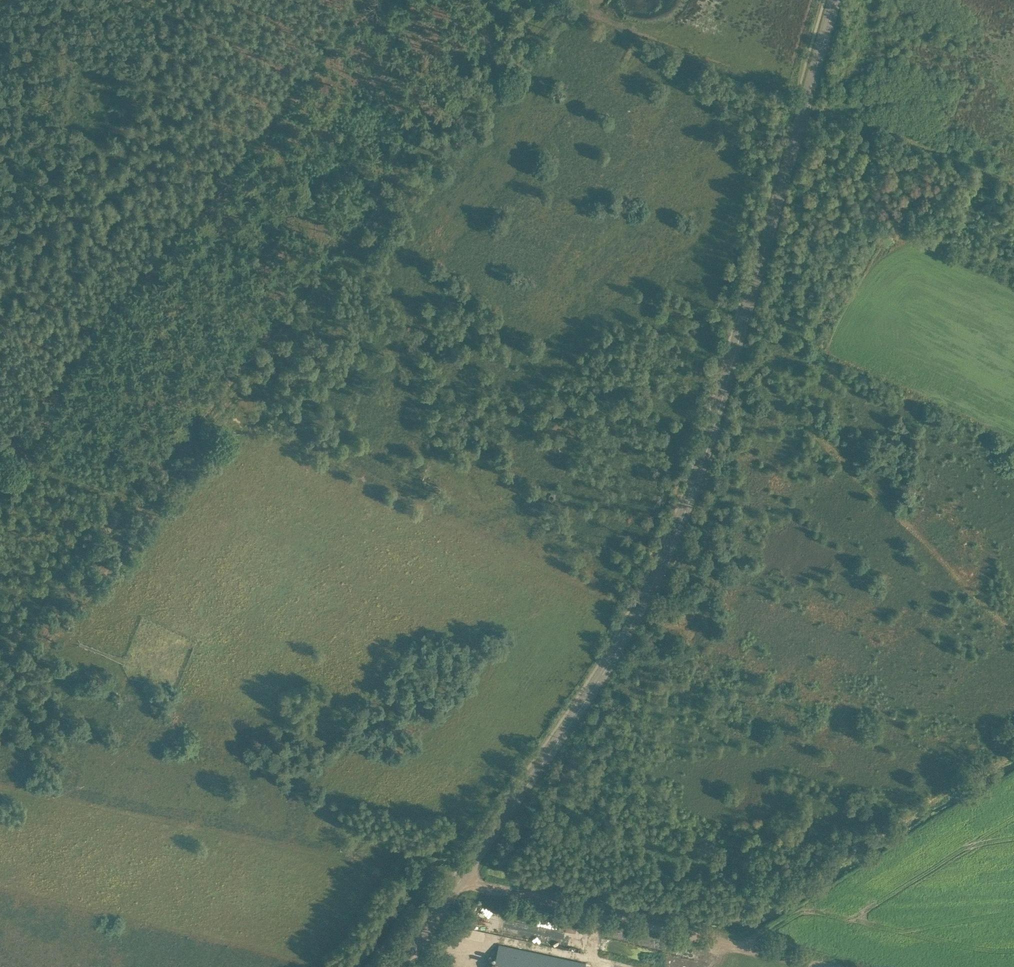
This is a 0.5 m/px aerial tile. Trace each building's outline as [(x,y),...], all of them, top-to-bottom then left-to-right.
[(587,963),(499,945),(494,966),(586,966),(587,963)]
